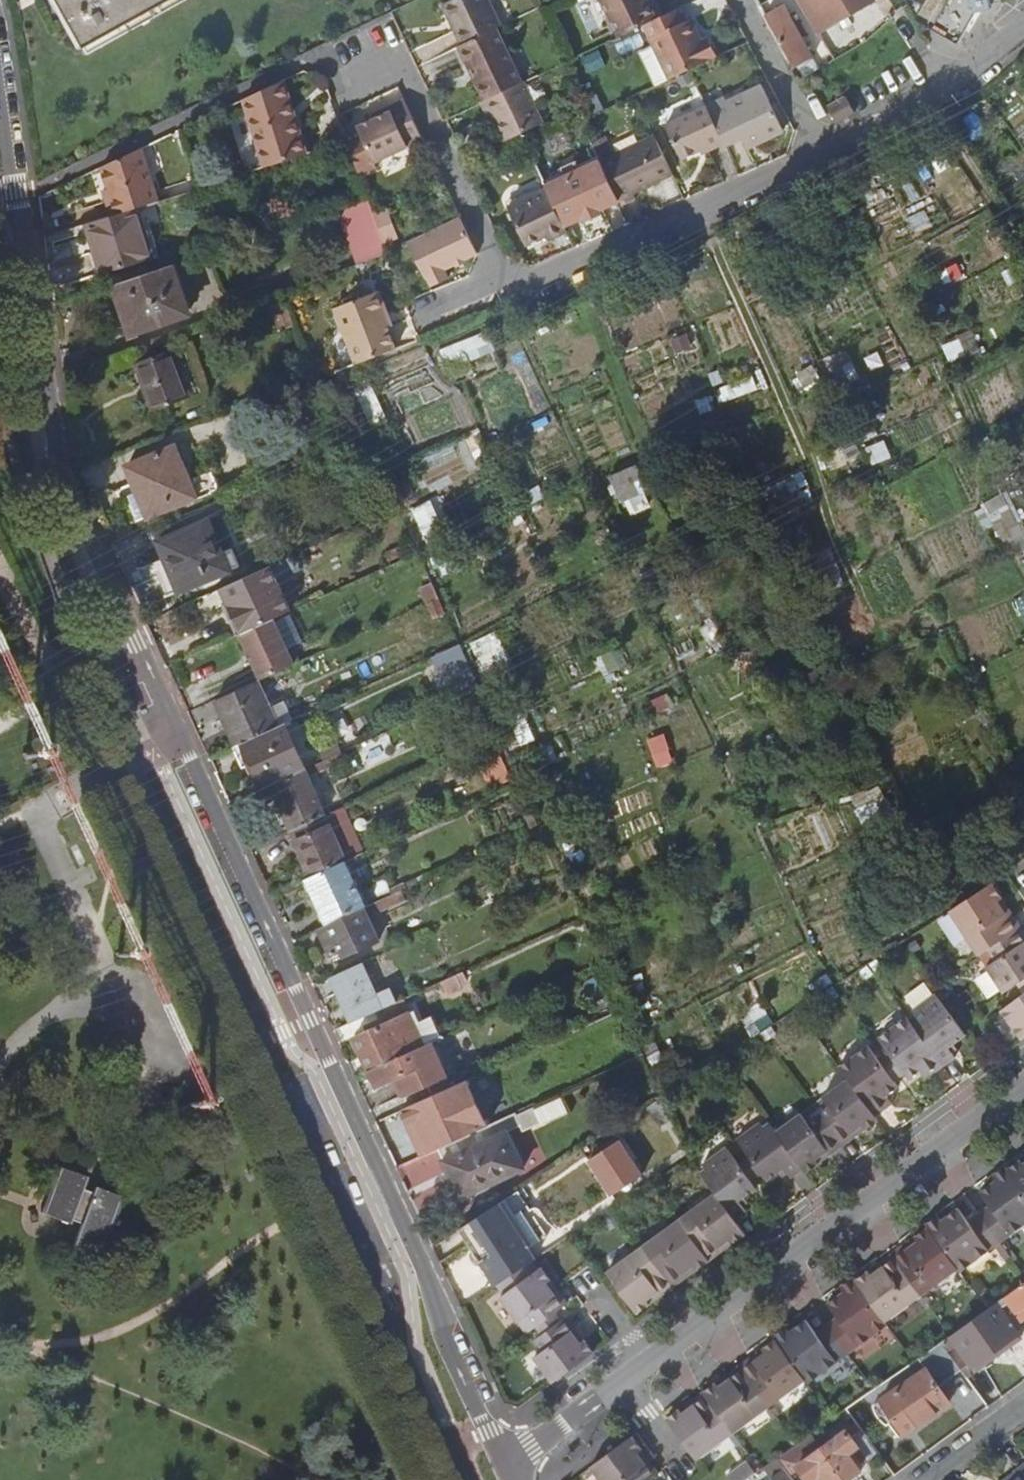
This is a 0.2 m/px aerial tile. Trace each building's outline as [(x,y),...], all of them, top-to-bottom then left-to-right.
[(64,15),(59,17),(64,25),(68,22),(86,54),(184,0),(56,0),(64,15)] [(464,43),(497,27),(501,25),(489,0),(450,0),(444,3),(457,30),(464,43)] [(620,36),(657,18),(648,0),(603,0),(620,36)] [(657,18),(665,15),(658,0),(648,0),(657,18)] [(808,16),(833,0),(802,0),(800,2),(808,16)] [(819,33),(830,27),(874,0),(833,0),(808,16),(819,33)] [(874,0),(830,27),(833,33),(878,6),(874,0)] [(921,27),(942,19),(949,22),(945,29),(946,35),(959,42),(978,9),(982,10),(989,8),(991,4),(990,0),(906,0),(921,27)] [(785,5),(766,15),(796,68),(814,58),(802,37),(798,29),(796,26),(785,5)] [(657,18),(643,25),(669,80),(691,69),(717,57),(708,39),(701,42),(691,19),(686,21),(679,8),(665,15),(657,18)] [(798,29),(802,37),(807,34),(801,23),(796,26),(798,29)] [(461,44),(473,70),(487,100),(523,82),(497,27),(464,43),(461,44)] [(473,70),(461,44),(454,48),(467,73),(473,70)] [(292,117),(295,115),(283,79),(280,80),(292,117)] [(280,80),(244,97),(265,167),(308,153),(301,134),(295,115),(292,117),(280,80)] [(487,100),(483,101),(490,116),(493,115),(505,140),(544,121),(525,81),(523,82),(487,100)] [(763,84),(710,110),(726,144),(727,146),(744,138),(748,147),(785,129),(763,84)] [(845,93),(826,103),(836,120),(854,109),(845,93)] [(424,139),(405,100),(390,107),(392,112),(375,120),(359,128),(359,129),(363,138),(375,163),(424,139)] [(710,110),(708,106),(667,126),(683,160),(707,148),(709,152),(726,144),(710,110)] [(392,112),(390,107),(373,115),(375,120),(392,112)] [(348,144),(363,138),(359,129),(346,136),(347,141),(348,144)] [(301,134),(308,153),(312,152),(306,132),(301,134)] [(655,136),(600,162),(619,201),(620,206),(635,199),(633,194),(674,175),(655,136)] [(377,168),(375,163),(363,138),(348,144),(360,176),(377,168)] [(141,146),(100,165),(107,187),(103,189),(111,215),(135,207),(157,200),(141,146)] [(562,173),(543,182),(546,189),(564,227),(584,218),(585,222),(600,215),(598,211),(619,201),(600,162),(597,157),(576,166),(562,173)] [(562,173),(576,166),(574,161),(560,168),(562,173)] [(564,227),(546,189),(507,207),(525,245),(545,235),(547,240),(566,232),(564,227)] [(373,214),(367,197),(338,207),(358,264),(387,253),(383,242),(373,214)] [(111,215),(88,222),(103,272),(150,257),(135,207),(111,215)] [(388,208),(373,214),(383,242),(399,236),(388,208)] [(600,215),(585,222),(587,226),(602,219),(600,215)] [(477,253),(461,219),(408,243),(424,278),(427,277),(432,286),(448,278),(444,268),(455,263),(466,258),(477,253)] [(545,235),(525,245),(527,250),(547,240),(545,235)] [(466,258),(455,263),(456,266),(467,261),(466,258)] [(171,264),(114,283),(131,333),(134,333),(133,330),(188,312),(171,264)] [(337,316),(357,364),(375,358),(391,352),(382,331),(387,329),(381,315),(386,313),(377,291),(346,304),(349,312),(337,316)] [(293,325),(284,302),(272,306),(280,329),(293,325)] [(349,312),(346,304),(334,309),(337,316),(349,312)] [(381,315),(387,329),(392,327),(386,313),(381,315)] [(382,331),(391,352),(395,350),(387,329),(382,331)] [(443,346),(447,361),(486,350),(481,335),(443,346)] [(183,345),(136,362),(153,409),(200,393),(183,345)] [(123,487),(137,521),(195,496),(174,447),(128,467),(134,483),(123,487)] [(636,465),(610,477),(622,501),(647,489),(636,465)] [(153,563),(166,596),(228,571),(208,521),(158,541),(165,558),(153,563)] [(244,632),(274,618),(291,611),(277,579),(229,600),(244,632)] [(432,584),(421,590),(427,604),(439,599),(432,584)] [(244,632),(240,634),(261,679),(294,664),(290,654),(275,621),(274,618),(244,632)] [(259,680),(215,700),(223,719),(227,717),(239,744),(243,743),(280,726),(259,680)] [(320,707),(302,715),(306,723),(324,716),(320,707)] [(280,726),(243,743),(264,788),(271,785),(305,770),(284,724),(280,726)] [(320,754),(323,761),(341,753),(338,746),(320,754)] [(305,770),(271,785),(291,830),(325,815),(305,770)] [(325,815),(291,830),(297,842),(331,827),(325,815)] [(331,827),(297,842),(311,876),(346,860),(363,853),(347,819),(331,827)] [(311,876),(305,879),(326,923),(364,907),(367,905),(359,890),(346,860),(311,876)] [(94,879),(88,866),(81,870),(87,883),(94,879)] [(359,890),(367,905),(378,900),(392,894),(390,889),(385,878),(359,890)] [(390,889),(392,894),(401,890),(406,887),(404,882),(390,889)] [(992,884),(951,911),(980,955),(1018,930),(998,901),(1002,898),(992,884)] [(392,894),(378,900),(382,910),(405,899),(401,890),(392,894)] [(1018,930),(1021,927),(1002,898),(998,901),(1018,930)] [(326,923),(319,927),(332,955),(356,944),(359,949),(379,940),(364,907),(326,923)] [(989,949),(996,959),(987,966),(1004,991),(1017,983),(1023,978),(1023,939),(1018,930),(989,949)] [(332,977),(352,1023),(378,1010),(396,1002),(391,990),(377,996),(361,963),(332,977)] [(464,971),(441,982),(447,993),(462,986),(460,983),(468,980),(464,971)] [(909,1019),(943,1065),(955,1055),(948,1046),(965,1033),(935,992),(912,1010),(915,1014),(909,1019)] [(1023,1038),(1023,1037),(1023,993),(1002,1009),(1023,1038)] [(396,1002),(378,1010),(383,1020),(366,1027),(369,1033),(355,1039),(369,1070),(442,1037),(433,1016),(423,1020),(418,1008),(408,1012),(403,999),(396,1002)] [(890,1053),(904,1072),(909,1078),(921,1069),(926,1065),(932,1073),(943,1065),(909,1019),(906,1015),(878,1036),(890,1053)] [(442,1037),(369,1070),(377,1087),(397,1078),(404,1095),(458,1071),(442,1037)] [(848,1078),(875,1115),(888,1105),(882,1097),(887,1093),(898,1085),(894,1079),(881,1061),(880,1060),(868,1044),(839,1066),(848,1078)] [(881,1061),(894,1079),(904,1072),(890,1053),(880,1060),(881,1061)] [(926,1065),(921,1069),(926,1077),(932,1073),(926,1065)] [(818,1113),(839,1141),(862,1124),(866,1127),(878,1119),(875,1115),(848,1078),(823,1096),(830,1105),(818,1113)] [(450,1088),(403,1109),(424,1155),(439,1148),(471,1134),(450,1088)] [(882,1097),(888,1105),(893,1102),(887,1093),(882,1097)] [(471,1134),(439,1148),(462,1197),(525,1167),(509,1131),(523,1125),(525,1131),(541,1123),(535,1109),(519,1116),(517,1112),(500,1121),(471,1134)] [(801,1112),(776,1131),(803,1168),(806,1172),(820,1162),(817,1158),(839,1141),(818,1113),(808,1121),(801,1112)] [(749,1154),(763,1174),(768,1180),(784,1168),(791,1177),(803,1168),(769,1122),(763,1126),(760,1122),(737,1139),(749,1154)] [(862,1124),(839,1141),(842,1145),(866,1127),(862,1124)] [(817,1158),(820,1162),(842,1145),(839,1141),(817,1158)] [(622,1142),(592,1161),(614,1195),(644,1176),(622,1142)] [(716,1192),(735,1218),(746,1209),(740,1200),(757,1188),(753,1182),(738,1162),(727,1147),(703,1164),(707,1168),(701,1172),(716,1192)] [(738,1162),(753,1182),(763,1174),(749,1154),(738,1162)] [(1008,1168),(1023,1189),(1023,1162),(1021,1158),(1008,1168)] [(46,1215),(64,1168),(58,1165),(40,1213),(46,1215)] [(979,1212),(1000,1241),(1023,1224),(1023,1189),(1008,1168),(1006,1165),(994,1174),(998,1179),(993,1182),(981,1191),(990,1204),(979,1212)] [(87,1177),(64,1168),(46,1215),(70,1223),(71,1220),(82,1223),(72,1251),(95,1260),(119,1195),(96,1186),(93,1192),(83,1189),(83,1188),(87,1177)] [(993,1182),(998,1179),(994,1174),(989,1177),(993,1182)] [(680,1219),(699,1244),(710,1236),(719,1247),(730,1239),(734,1244),(747,1234),(735,1218),(716,1192),(680,1219)] [(125,1197),(119,1195),(95,1260),(101,1262),(125,1197)] [(489,1212),(462,1230),(491,1276),(498,1285),(517,1273),(531,1263),(536,1260),(528,1250),(499,1206),(489,1212)] [(927,1223),(929,1226),(958,1267),(960,1269),(1000,1241),(979,1212),(968,1221),(958,1208),(947,1215),(942,1219),(939,1215),(927,1223)] [(944,1211),(939,1215),(942,1219),(947,1215),(944,1211)] [(644,1245),(663,1271),(674,1263),(682,1274),(694,1266),(698,1270),(711,1260),(699,1244),(680,1219),(644,1245)] [(918,1240),(895,1257),(921,1294),(958,1267),(929,1226),(915,1235),(918,1240)] [(915,1235),(892,1253),(895,1257),(918,1240),(915,1235)] [(699,1244),(711,1260),(734,1244),(730,1239),(719,1247),(710,1236),(699,1244)] [(607,1272),(638,1314),(652,1304),(648,1299),(660,1290),(652,1279),(663,1271),(644,1245),(607,1272)] [(892,1253),(869,1269),(872,1273),(895,1257),(892,1253)] [(856,1278),(886,1319),(921,1294),(895,1257),(872,1273),(869,1269),(856,1278)] [(505,1295),(500,1299),(518,1324),(528,1318),(535,1328),(555,1314),(564,1307),(547,1284),(551,1281),(542,1268),(537,1272),(531,1263),(517,1273),(499,1285),(505,1295)] [(674,1263),(663,1271),(675,1287),(698,1270),(694,1266),(682,1274),(674,1263)] [(648,1299),(652,1304),(675,1287),(663,1271),(652,1279),(660,1290),(648,1299)] [(838,1316),(827,1324),(849,1353),(889,1324),(886,1319),(856,1278),(855,1276),(842,1285),(846,1290),(841,1294),(829,1303),(838,1316)] [(547,1284),(564,1307),(568,1304),(551,1281),(547,1284)] [(1004,1298),(1009,1304),(1019,1318),(1023,1314),(1021,1310),(1023,1308),(1023,1284),(1004,1298)] [(846,1290),(842,1285),(837,1288),(841,1294),(846,1290)] [(1004,1298),(950,1336),(972,1367),(1019,1334),(1001,1310),(1009,1304),(1004,1298)] [(555,1314),(535,1328),(541,1336),(561,1322),(555,1314)] [(567,1317),(563,1320),(580,1343),(584,1340),(567,1317)] [(774,1334),(777,1337),(806,1378),(809,1382),(849,1353),(827,1324),(816,1332),(807,1319),(796,1327),(791,1331),(787,1325),(774,1334)] [(561,1322),(541,1336),(535,1340),(543,1352),(535,1358),(553,1383),(594,1353),(584,1340),(580,1343),(563,1320),(561,1322)] [(792,1321),(787,1325),(791,1331),(796,1327),(792,1321)] [(763,1372),(751,1380),(769,1405),(806,1378),(777,1337),(763,1347),(766,1351),(754,1360),(763,1372)] [(928,1371),(874,1408),(886,1427),(895,1421),(904,1434),(950,1403),(939,1388),(961,1371),(940,1343),(919,1358),(928,1371)] [(763,1347),(740,1364),(751,1380),(763,1372),(754,1360),(766,1351),(763,1347)] [(740,1364),(717,1381),(720,1385),(732,1377),(741,1388),(751,1380),(740,1364)] [(704,1390),(716,1406),(734,1431),(769,1405),(751,1380),(741,1388),(732,1377),(720,1385),(717,1381),(704,1390)] [(704,1390),(681,1407),(684,1412),(696,1403),(704,1414),(716,1406),(704,1390)] [(681,1407),(667,1417),(697,1457),(734,1431),(716,1406),(704,1414),(696,1403),(684,1412),(681,1407)] [(823,1449),(846,1479),(847,1479),(861,1470),(849,1454),(859,1447),(847,1431),(823,1449)] [(591,1467),(601,1479),(641,1479),(636,1474),(647,1465),(638,1453),(642,1450),(632,1437),(591,1467)] [(823,1449),(799,1467),(809,1479),(814,1479),(821,1475),(825,1479),(846,1479),(823,1449)] [(641,1479),(648,1479),(659,1472),(642,1450),(638,1453),(647,1465),(636,1474),(641,1479)] [(778,1459),(766,1468),(773,1478),(772,1479),(773,1479),(793,1479),(778,1459)] [(1014,1474),(1015,1475),(1019,1479),(1023,1479),(1023,1467),(1014,1474)]
